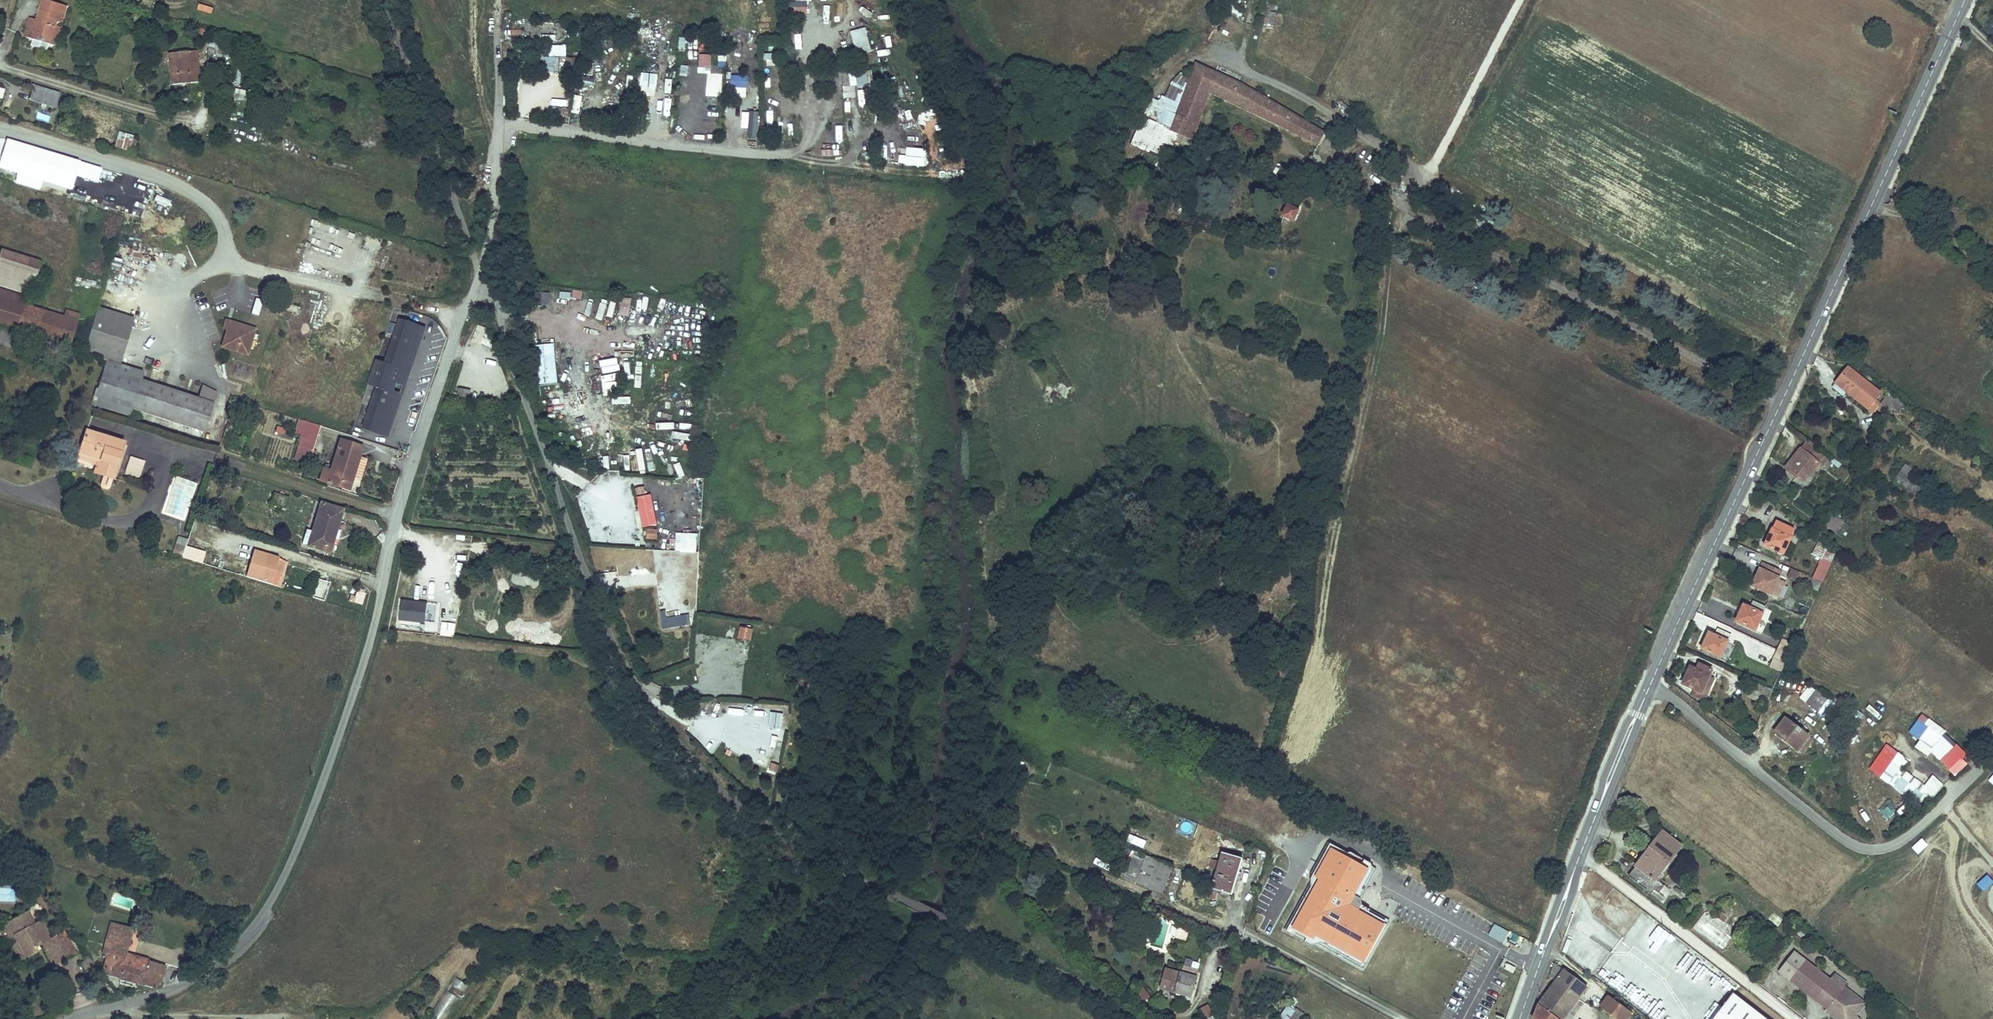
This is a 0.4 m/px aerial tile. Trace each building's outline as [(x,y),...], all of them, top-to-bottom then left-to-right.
[(24,31),(49,39),(57,18),(62,19),(68,3),(59,0),(43,0),(36,19),(28,17),(24,31)] [(808,15),(808,4),(793,4),(793,16),(808,15)] [(1276,28),(1279,14),(1266,11),(1263,26),(1276,28)] [(168,18),(163,35),(177,39),(178,34),(176,33),(180,21),(168,18)] [(857,55),(872,51),(865,29),(850,33),(857,55)] [(875,38),(875,49),(894,50),(894,38),(875,38)] [(1964,39),(1960,49),(1967,52),(1971,42),(1964,39)] [(549,46),(549,59),(544,59),(543,74),(565,75),(567,47),(549,46)] [(191,52),(193,68),(200,67),(198,51),(191,52)] [(173,85),(202,82),(200,67),(193,68),(191,52),(169,55),(173,85)] [(698,56),(698,69),(710,69),(710,56),(698,56)] [(235,61),(231,82),(242,85),(246,63),(235,61)] [(1174,122),(1171,130),(1179,134),(1192,139),(1209,91),(1237,105),(1284,127),(1291,114),(1263,98),(1240,85),(1197,64),(1181,104),(1174,122)] [(655,101),(657,73),(643,72),(641,100),(655,101)] [(850,92),(874,91),(873,73),(849,74),(850,92)] [(746,93),(746,77),(730,77),(731,93),(746,93)] [(33,87),(29,102),(55,109),(60,95),(33,87)] [(604,89),(603,96),(619,98),(620,91),(604,89)] [(859,107),(866,106),(864,90),(857,91),(859,107)] [(572,114),(578,115),(581,98),(575,97),(572,114)] [(1168,99),(1162,115),(1174,122),(1181,104),(1168,99)] [(1338,101),(1335,109),(1346,113),(1349,104),(1338,101)] [(1149,109),(1143,117),(1171,130),(1174,122),(1162,115),(1149,109)] [(1324,133),(1291,114),(1284,127),(1319,144),(1324,133)] [(1143,117),(1130,146),(1168,163),(1179,134),(1171,130),(1143,117)] [(1364,127),(1366,123),(1356,117),(1354,121),(1364,127)] [(121,132),(117,147),(130,151),(130,150),(133,140),(133,139),(134,136),(121,132)] [(8,138),(0,164),(0,167),(18,173),(15,182),(40,189),(43,180),(72,189),(76,175),(97,181),(102,167),(81,161),(81,160),(8,138)] [(1288,206),(1283,216),(1293,221),(1298,210),(1288,206)] [(0,251),(0,252),(0,282),(34,292),(42,264),(0,251)] [(105,263),(86,257),(83,267),(102,273),(105,263)] [(64,320),(79,325),(81,317),(67,312),(65,319),(27,306),(30,298),(0,289),(0,300),(64,320)] [(541,292),(534,291),(532,311),(539,312),(541,292)] [(629,315),(632,296),(621,294),(617,313),(629,315)] [(72,345),(79,325),(64,320),(0,300),(0,322),(72,345)] [(299,313),(300,305),(285,302),(283,310),(299,313)] [(94,329),(86,354),(106,360),(117,364),(122,365),(130,340),(136,319),(100,308),(94,329)] [(390,437),(404,396),(393,393),(398,377),(409,381),(427,329),(402,321),(387,364),(378,361),(369,385),(379,388),(365,429),(390,437)] [(255,330),(232,323),(229,332),(225,345),(248,352),(255,330)] [(8,347),(13,332),(0,328),(0,345),(8,347)] [(13,332),(8,347),(16,350),(21,334),(13,332)] [(476,333),(472,340),(480,343),(483,336),(476,333)] [(540,344),(534,345),(538,356),(543,355),(540,344)] [(558,354),(538,358),(541,371),(560,367),(558,354)] [(104,410),(131,419),(133,411),(143,381),(145,372),(117,364),(106,360),(93,407),(104,410)] [(1846,365),(1834,381),(1847,390),(1873,410),(1877,405),(1872,398),(1879,390),(1846,365)] [(404,396),(409,381),(398,377),(393,393),(404,396)] [(200,399),(143,381),(133,411),(205,434),(215,403),(200,399)] [(1847,390),(1834,381),(1830,386),(1843,396),(1847,390)] [(200,399),(215,403),(218,393),(204,385),(200,399)] [(1897,413),(1902,406),(1888,394),(1878,405),(1886,412),(1890,407),(1897,413)] [(320,426),(299,420),(295,432),(302,434),(294,460),(309,465),(312,453),(313,450),(320,426)] [(1918,422),(1915,426),(1926,435),(1930,431),(1918,422)] [(287,428),(278,426),(276,434),(285,436),(287,428)] [(115,489),(128,443),(90,432),(81,463),(95,467),(96,464),(102,466),(100,474),(108,476),(105,486),(107,489),(112,490),(115,489)] [(360,456),(363,446),(340,439),(331,469),(326,483),(349,491),(353,478),(360,456)] [(1804,441),(1784,464),(1796,474),(1798,471),(1805,477),(1818,462),(1821,465),(1826,460),(1804,441)] [(353,478),(360,480),(367,458),(360,456),(353,478)] [(145,461),(131,457),(126,472),(140,477),(145,461)] [(1906,465),(1894,480),(1916,497),(1922,489),(1913,481),(1918,475),(1906,465)] [(323,466),(319,481),(326,483),(331,469),(323,466)] [(289,498),(274,493),(271,504),(286,508),(289,498)] [(637,495),(639,526),(655,525),(653,493),(637,495)] [(307,546),(306,548),(319,552),(321,547),(331,550),(343,509),(320,502),(312,530),(307,546)] [(1843,524),(1832,515),(1825,525),(1836,533),(1843,524)] [(1876,525),(1868,535),(1878,543),(1886,533),(1876,525)] [(1766,527),(1757,544),(1779,555),(1789,532),(1777,526),(1774,530),(1766,527)] [(307,546),(312,530),(306,528),(301,544),(307,546)] [(645,543),(658,542),(657,528),(644,529),(645,543)] [(675,532),(674,551),(697,552),(697,532),(675,532)] [(178,537),(172,555),(183,558),(186,546),(188,540),(178,537)] [(1818,539),(1810,554),(1820,558),(1810,578),(1817,581),(1832,550),(1818,539)] [(186,546),(183,558),(202,564),(205,552),(186,546)] [(331,550),(321,547),(319,552),(329,555),(331,550)] [(255,548),(246,574),(270,582),(278,556),(255,548)] [(1760,562),(1750,582),(1768,592),(1778,571),(1760,562)] [(1810,578),(1788,567),(1784,576),(1806,587),(1810,578)] [(617,571),(596,574),(598,587),(618,584),(617,571)] [(1810,578),(1806,587),(1813,590),(1817,581),(1810,578)] [(365,593),(356,591),(355,595),(352,594),(350,601),(362,604),(365,593)] [(427,601),(400,599),(398,623),(425,625),(425,620),(427,603),(427,601)] [(1740,603),(1733,619),(1754,629),(1764,606),(1751,600),(1748,606),(1740,603)] [(435,603),(427,603),(425,620),(434,621),(435,603)] [(478,622),(486,617),(481,608),(473,613),(478,622)] [(691,625),(689,611),(667,615),(670,628),(691,625)] [(453,636),(454,623),(441,622),(440,635),(453,636)] [(1707,631),(1701,645),(1721,654),(1731,634),(1717,628),(1715,634),(1707,631)] [(1791,643),(1778,636),(1774,646),(1786,652),(1791,643)] [(1745,657),(1767,662),(1770,648),(1748,642),(1745,657)] [(1774,646),(1766,665),(1778,670),(1786,652),(1774,646)] [(1691,665),(1683,680),(1698,687),(1703,690),(1710,675),(1715,667),(1702,660),(1698,668),(1691,665)] [(1703,690),(1698,687),(1694,695),(1706,700),(1717,678),(1710,675),(1703,690)] [(1818,689),(1806,702),(1819,713),(1821,711),(1830,699),(1818,689)] [(1830,699),(1821,711),(1826,715),(1835,704),(1830,699)] [(1809,729),(1785,712),(1781,718),(1776,715),(1772,720),(1776,723),(1773,727),(1796,745),(1798,743),(1801,746),(1809,735),(1806,733),(1809,729)] [(1928,755),(1929,754),(1959,773),(1971,756),(1942,737),(1947,729),(1928,717),(1925,722),(1918,717),(1908,732),(1919,739),(1914,746),(1928,755)] [(770,735),(767,746),(775,747),(777,736),(770,735)] [(1883,754),(1871,768),(1890,782),(1889,783),(1922,809),(1928,801),(1930,802),(1946,786),(1939,780),(1924,796),(1896,774),(1901,768),(1883,754)] [(768,770),(777,772),(779,764),(770,762),(768,770)] [(1871,801),(1885,818),(1893,811),(1878,795),(1871,801)] [(1659,830),(1633,863),(1636,866),(1629,875),(1653,894),(1659,886),(1650,878),(1652,875),(1653,876),(1678,845),(1665,834),(1659,830)] [(1665,834),(1678,845),(1681,841),(1668,831),(1665,834)] [(1918,854),(1929,844),(1923,837),(1912,846),(1918,854)] [(1120,842),(1108,870),(1115,872),(1126,845),(1120,842)] [(1174,865),(1126,845),(1115,872),(1153,888),(1161,869),(1172,873),(1175,865),(1174,865)] [(1315,885),(1289,933),(1316,948),(1323,947),(1368,971),(1395,923),(1366,907),(1365,910),(1391,924),(1367,968),(1295,928),(1322,878),(1319,876),(1333,850),(1377,874),(1362,900),(1365,902),(1372,888),(1382,871),(1378,869),(1377,866),(1355,854),(1352,855),(1333,845),(1315,877),(1315,885)] [(1391,924),(1365,910),(1364,912),(1359,909),(1357,904),(1360,899),(1362,900),(1377,874),(1333,850),(1319,876),(1322,878),(1295,928),(1367,968),(1391,924)] [(1242,858),(1223,852),(1221,861),(1218,869),(1213,887),(1211,892),(1217,893),(1230,897),(1242,858)] [(1213,859),(1211,867),(1218,869),(1221,861),(1213,859)] [(1636,866),(1633,863),(1625,872),(1629,875),(1636,866)] [(1172,873),(1161,869),(1153,888),(1164,893),(1172,873)] [(1984,891),(1992,882),(1992,878),(1988,873),(1976,883),(1984,891)] [(1217,893),(1211,892),(1213,887),(1209,886),(1206,896),(1215,899),(1217,893)] [(1367,907),(1367,906),(1367,905),(1366,904),(1366,903),(1365,902),(1362,900),(1360,899),(1357,904),(1359,909),(1364,912),(1365,910),(1366,907),(1367,907)] [(1728,904),(1721,913),(1729,919),(1736,910),(1728,904)] [(38,920),(34,922),(27,909),(0,923),(0,934),(1,936),(7,946),(10,945),(18,960),(36,950),(35,948),(33,943),(39,940),(41,944),(52,965),(63,960),(51,938),(51,937),(48,939),(38,920)] [(1721,913),(1717,917),(1725,923),(1729,919),(1721,913)] [(1641,950),(1646,942),(1664,954),(1675,937),(1641,914),(1631,929),(1640,935),(1634,944),(1641,950)] [(126,954),(133,930),(110,923),(103,948),(126,954)] [(1508,945),(1514,935),(1499,926),(1493,937),(1508,945)] [(1186,943),(1190,931),(1180,929),(1176,940),(1186,943)] [(77,952),(66,930),(51,938),(63,960),(77,952)] [(160,988),(166,966),(126,954),(103,948),(101,954),(106,956),(103,966),(107,967),(105,974),(117,977),(117,979),(142,986),(142,985),(154,989),(154,987),(160,988)] [(1840,985),(1838,987),(1790,950),(1775,969),(1823,1007),(1825,1005),(1837,1014),(1834,1018),(1835,1018),(1848,1018),(1852,1014),(1861,1002),(1840,985)] [(98,971),(89,958),(80,964),(89,977),(98,971)] [(1533,1017),(1536,1018),(1563,1018),(1587,987),(1564,970),(1565,968),(1555,960),(1546,980),(1553,985),(1537,1005),(1533,1017)] [(1513,972),(1515,967),(1507,963),(1505,967),(1513,972)] [(1190,999),(1196,980),(1197,975),(1195,972),(1185,969),(1183,971),(1181,976),(1165,971),(1159,990),(1190,999)] [(456,977),(438,1003),(449,1011),(467,984),(456,977)] [(1150,998),(1140,984),(1133,989),(1144,1003),(1150,998)] [(1731,992),(1712,1018),(1765,1018),(1731,992)] [(1607,994),(1600,1003),(1619,1018),(1627,1018),(1632,1012),(1607,994)] [(1279,1017),(1282,1018),(1290,1018),(1295,1011),(1288,1005),(1279,1017)] [(1823,1007),(1822,1009),(1834,1018),(1837,1014),(1825,1005),(1823,1007)] [(1679,1017),(1669,1011),(1664,1018),(1678,1018),(1679,1017)]
